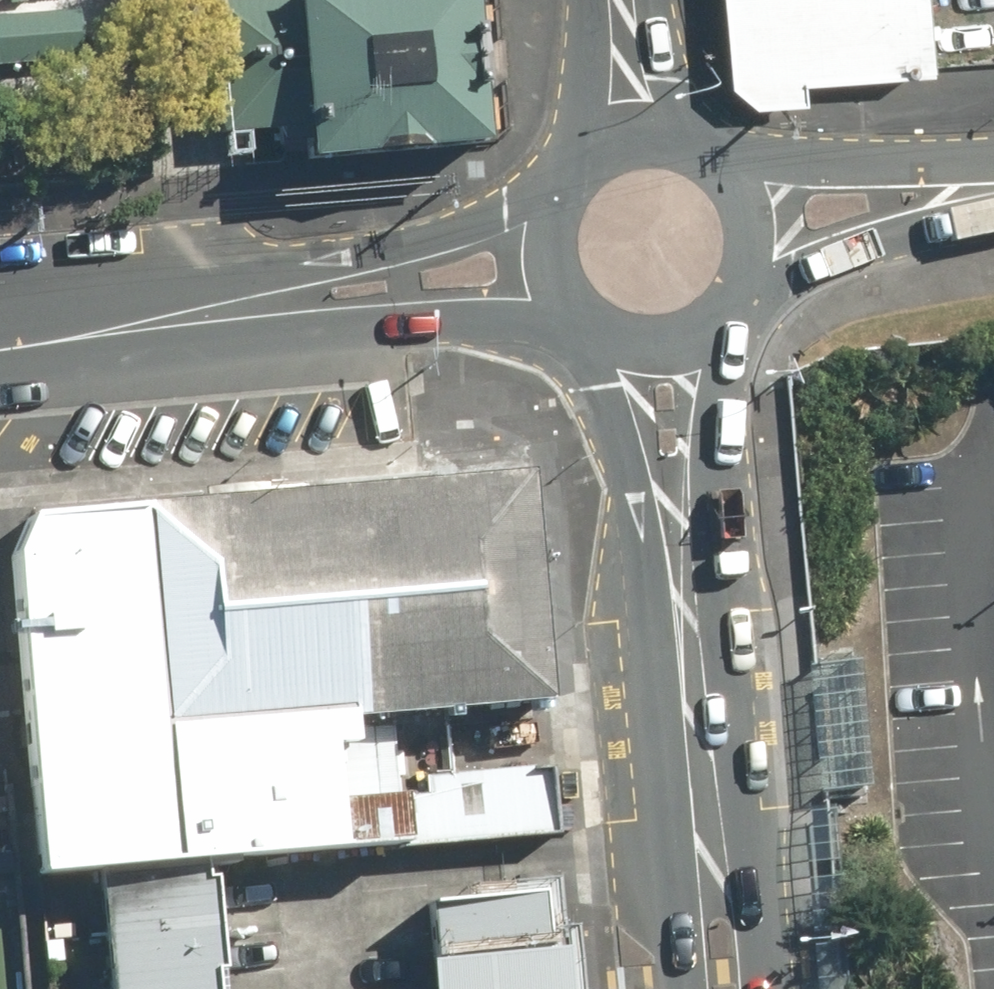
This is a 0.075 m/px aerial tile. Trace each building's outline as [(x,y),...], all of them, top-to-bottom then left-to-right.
[(211,132),(290,127),(292,158),(485,144),(479,0),(203,0),(211,132)] [(927,65),(922,0),(749,0),(756,77),(927,65)] [(84,58),(79,6),(0,14),(0,66),(84,58)] [(132,503),(151,726),(536,694),(518,475),(132,503)] [(163,859),(151,726),(132,503),(19,513),(0,551),(0,578),(26,868),(92,864),(163,859)] [(151,726),(163,859),(206,856),(547,831),(536,694),(151,726)] [(102,988),(216,988),(206,856),(163,859),(92,864),(102,988)] [(427,988),(542,988),(533,887),(420,896),(427,988)]
